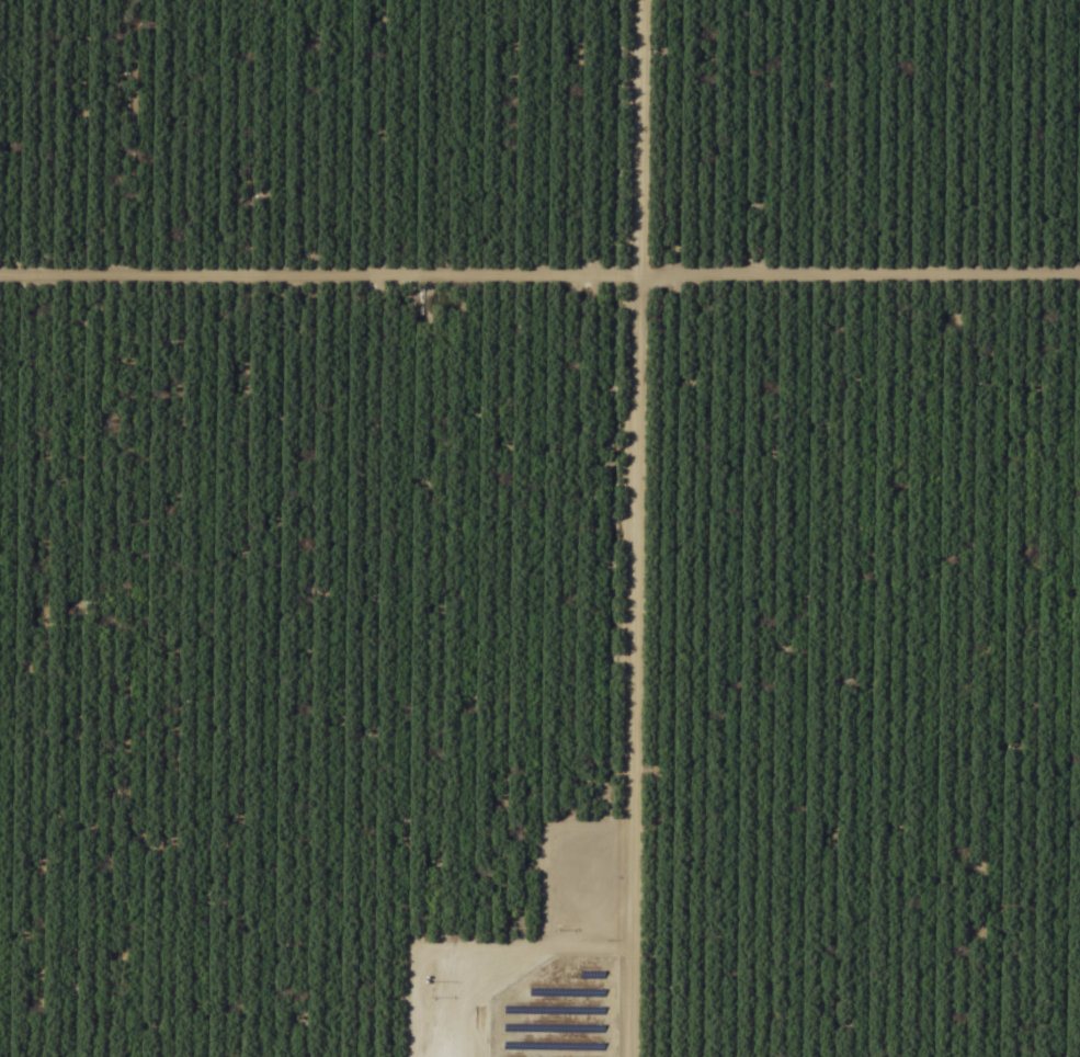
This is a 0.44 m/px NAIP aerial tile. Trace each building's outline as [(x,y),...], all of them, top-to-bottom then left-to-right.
[(589,1030),(589,964),(568,964),(568,1030),(589,1030)]
